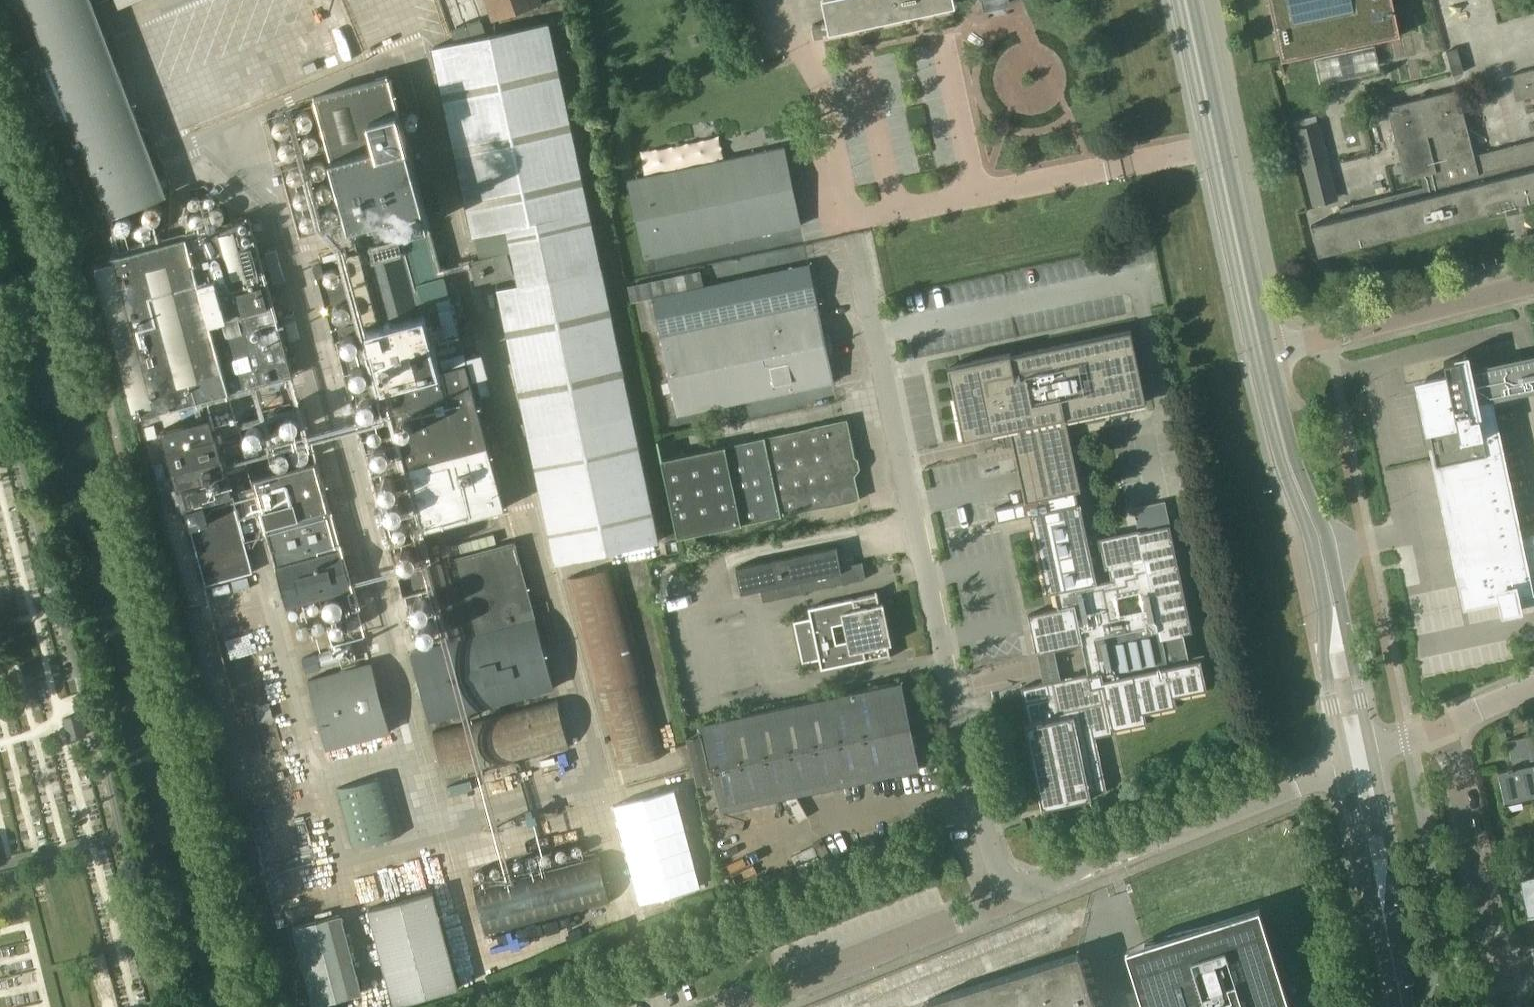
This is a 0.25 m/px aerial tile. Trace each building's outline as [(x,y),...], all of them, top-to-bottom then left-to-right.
[(111,216),(166,195),(92,0),(28,0),(51,60),(111,216)] [(492,20),(542,4),(540,0),(485,0),(492,20)] [(828,21),(824,22),(823,21),(812,23),(815,34),(826,32),(825,29),(829,29),(830,31),(956,4),(955,0),(823,0),(828,21)] [(1282,60),(1400,35),(1393,0),(1269,0),(1282,60)] [(434,47),(471,235),(506,228),(518,283),(499,287),(531,445),(555,561),(659,539),(635,423),(602,266),(590,211),(588,212),(550,24),(434,47)] [(1380,71),(1375,45),(1315,58),(1321,84),(1380,71)] [(1517,99),(1533,95),(1533,68),(1510,74),(1517,99)] [(389,76),(315,97),(355,252),(349,253),(422,530),(505,507),(493,463),(466,362),(440,368),(423,303),(448,297),(389,76)] [(1475,153),(1458,87),(1386,105),(1404,176),(1419,173),(1422,185),(1338,206),(1341,215),(1311,222),(1319,251),(1533,197),(1533,138),(1475,153)] [(1319,123),(1294,130),(1304,169),(1329,163),(1319,123)] [(643,256),(800,223),(798,216),(804,215),(802,203),(796,204),(794,198),(798,197),(795,183),(792,184),(783,145),(627,179),(643,256)] [(135,416),(176,405),(264,381),(293,374),(250,218),(222,225),(91,261),(135,416)] [(514,274),(507,251),(471,261),(478,284),(514,274)] [(264,255),(270,278),(282,275),(275,252),(264,255)] [(833,380),(808,262),(651,296),(676,413),(833,380)] [(1010,430),(1025,500),(1075,490),(1075,491),(1081,490),(1066,418),(1146,401),(1131,329),(1011,354),(1011,352),(948,365),(964,439),(1010,430)] [(1519,604),(1533,601),(1533,570),(1527,571),(1490,397),(1529,389),(1523,359),(1469,370),(1466,353),(1464,354),(1465,357),(1459,359),(1459,358),(1444,361),(1447,375),(1441,376),(1441,375),(1439,375),(1439,377),(1427,379),(1427,378),(1425,378),(1428,390),(1421,392),(1432,448),(1439,446),(1469,584),(1462,585),(1466,605),(1496,598),(1495,594),(1500,593),(1501,598),(1504,611),(1518,608),(1519,611),(1520,610),(1519,604)] [(210,415),(162,428),(204,584),(227,578),(251,572),(252,572),(210,415)] [(856,468),(846,418),(725,444),(725,446),(661,459),(678,536),(780,515),(857,498),(857,499),(859,498),(852,469),(856,468)] [(317,461),(254,478),(287,605),(351,588),(319,469),(317,461)] [(1074,675),(1021,686),(1029,723),(1025,724),(1042,808),(1091,798),(1090,792),(1106,789),(1095,736),(1115,732),(1112,726),(1147,719),(1145,710),(1176,703),(1174,694),(1207,687),(1201,658),(1205,657),(1204,653),(1194,655),(1195,658),(1190,659),(1183,633),(1193,631),(1170,523),(1102,538),(1112,581),(1098,584),(1080,502),(1077,503),(1075,491),(1075,490),(1025,500),(994,507),(997,520),(1030,513),(1047,593),(1055,592),(1057,606),(1028,613),(1036,653),(1081,644),(1087,672),(1074,675)] [(457,639),(411,651),(430,721),(555,689),(515,543),(436,562),(457,639)] [(836,546),(736,566),(741,592),(758,588),(761,600),(865,577),(862,561),(840,565),(836,546)] [(567,578),(616,766),(665,754),(616,565),(567,578)] [(891,657),(877,590),(875,591),(876,594),(809,608),(811,618),(794,621),(803,663),(819,659),(822,669),(889,655),(889,658),(891,657)] [(233,656),(258,650),(252,630),(228,637),(233,656)] [(389,732),(371,663),(308,679),(326,749),(389,732)] [(901,680),(703,722),(721,809),(919,767),(901,680)] [(556,698),(432,730),(445,779),(569,746),(556,698)] [(81,711),(62,716),(68,739),(87,734),(81,711)] [(1533,793),(1533,733),(1507,739),(1512,765),(1507,766),(1507,769),(1498,771),(1504,800),(1533,793)] [(388,774),(337,788),(352,845),(403,831),(388,774)] [(611,901),(598,853),(473,886),(486,935),(611,901)] [(1519,877),(1528,916),(1533,915),(1533,873),(1519,877)] [(393,1004),(459,987),(434,892),(368,909),(393,1004)] [(1126,949),(1138,989),(1144,1006),(1290,1006),(1259,908),(1144,943),(1126,949)] [(361,992),(341,913),(292,926),(312,1005),(361,992)] [(1092,996),(1091,994),(1092,994),(1088,983),(1087,983),(1087,982),(1088,982),(1079,954),(1078,953),(1076,953),(1076,952),(926,999),(926,1000),(924,1001),(925,1003),(924,1003),(925,1006),(1096,1006),(1092,996)]
